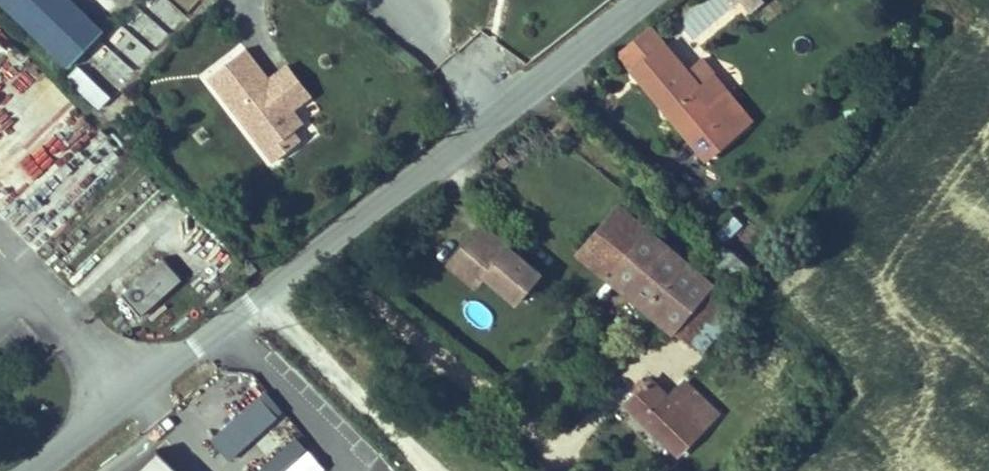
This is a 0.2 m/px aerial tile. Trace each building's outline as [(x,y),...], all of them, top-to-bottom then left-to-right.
[(763,5),(761,0),(741,0),(747,13),(763,5)] [(620,51),(626,59),(656,34),(650,26),(620,51)] [(626,59),(639,74),(669,50),(656,34),(626,59)] [(669,50),(697,84),(667,109),(705,155),(749,120),(682,39),(669,50)] [(293,110),(299,106),(276,75),(271,79),(248,48),(210,76),(273,162),(287,151),(280,142),(294,131),(304,124),(293,110)] [(669,50),(639,74),(667,109),(697,84),(669,50)] [(99,110),(111,97),(78,66),(66,79),(99,110)] [(311,97),(288,66),(276,75),(299,106),(311,97)] [(301,141),(294,131),(280,142),(287,151),(301,141)] [(606,269),(641,229),(621,212),(586,252),(606,269)] [(479,222),(460,245),(465,248),(450,266),(474,285),(483,274),(514,300),(539,271),(479,222)] [(701,315),(718,293),(641,229),(606,269),(669,323),(688,303),(701,315)] [(450,266),(465,248),(460,245),(446,262),(450,266)] [(730,253),(720,264),(734,276),(743,264),(730,253)] [(143,320),(183,279),(161,258),(121,299),(143,320)] [(647,376),(623,400),(675,452),(716,411),(684,379),(667,396),(647,376)] [(157,449),(135,470),(179,470),(157,449)]
